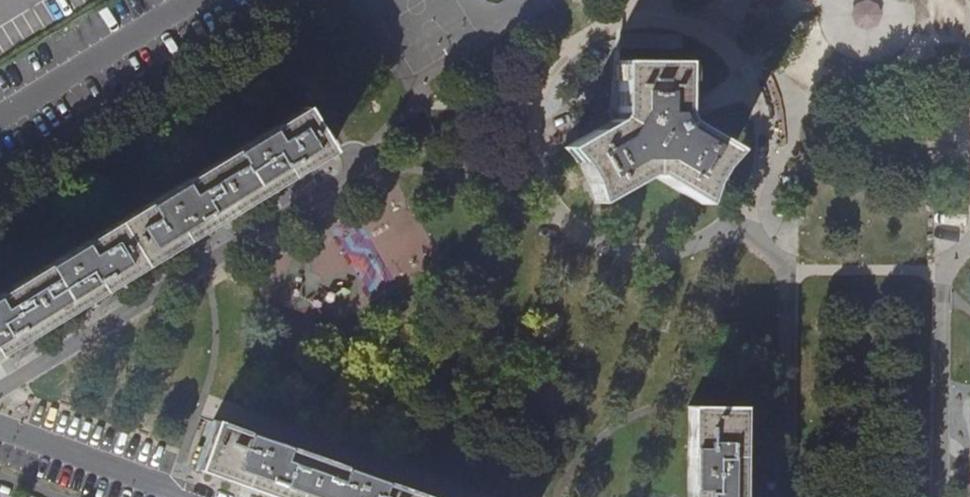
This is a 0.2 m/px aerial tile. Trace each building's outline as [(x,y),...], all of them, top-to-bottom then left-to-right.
[(681,63),(616,62),(616,113),(611,121),(563,150),(564,151),(568,149),(586,181),(597,201),(593,203),(595,205),(643,177),(653,177),(700,206),(701,204),(698,202),(727,151),(731,153),(732,151),(683,121),(680,114),(681,63)] [(302,109),(0,293),(0,354),(87,301),(188,239),(275,186),(329,153),(302,109)] [(739,456),(739,409),(687,408),(686,496),(738,496),(739,456)] [(196,465),(242,481),(240,487),(258,494),(267,496),(274,496),(276,493),(287,496),(422,496),(211,422),(196,465)] [(242,481),(196,465),(194,471),(240,487),(242,481)]
